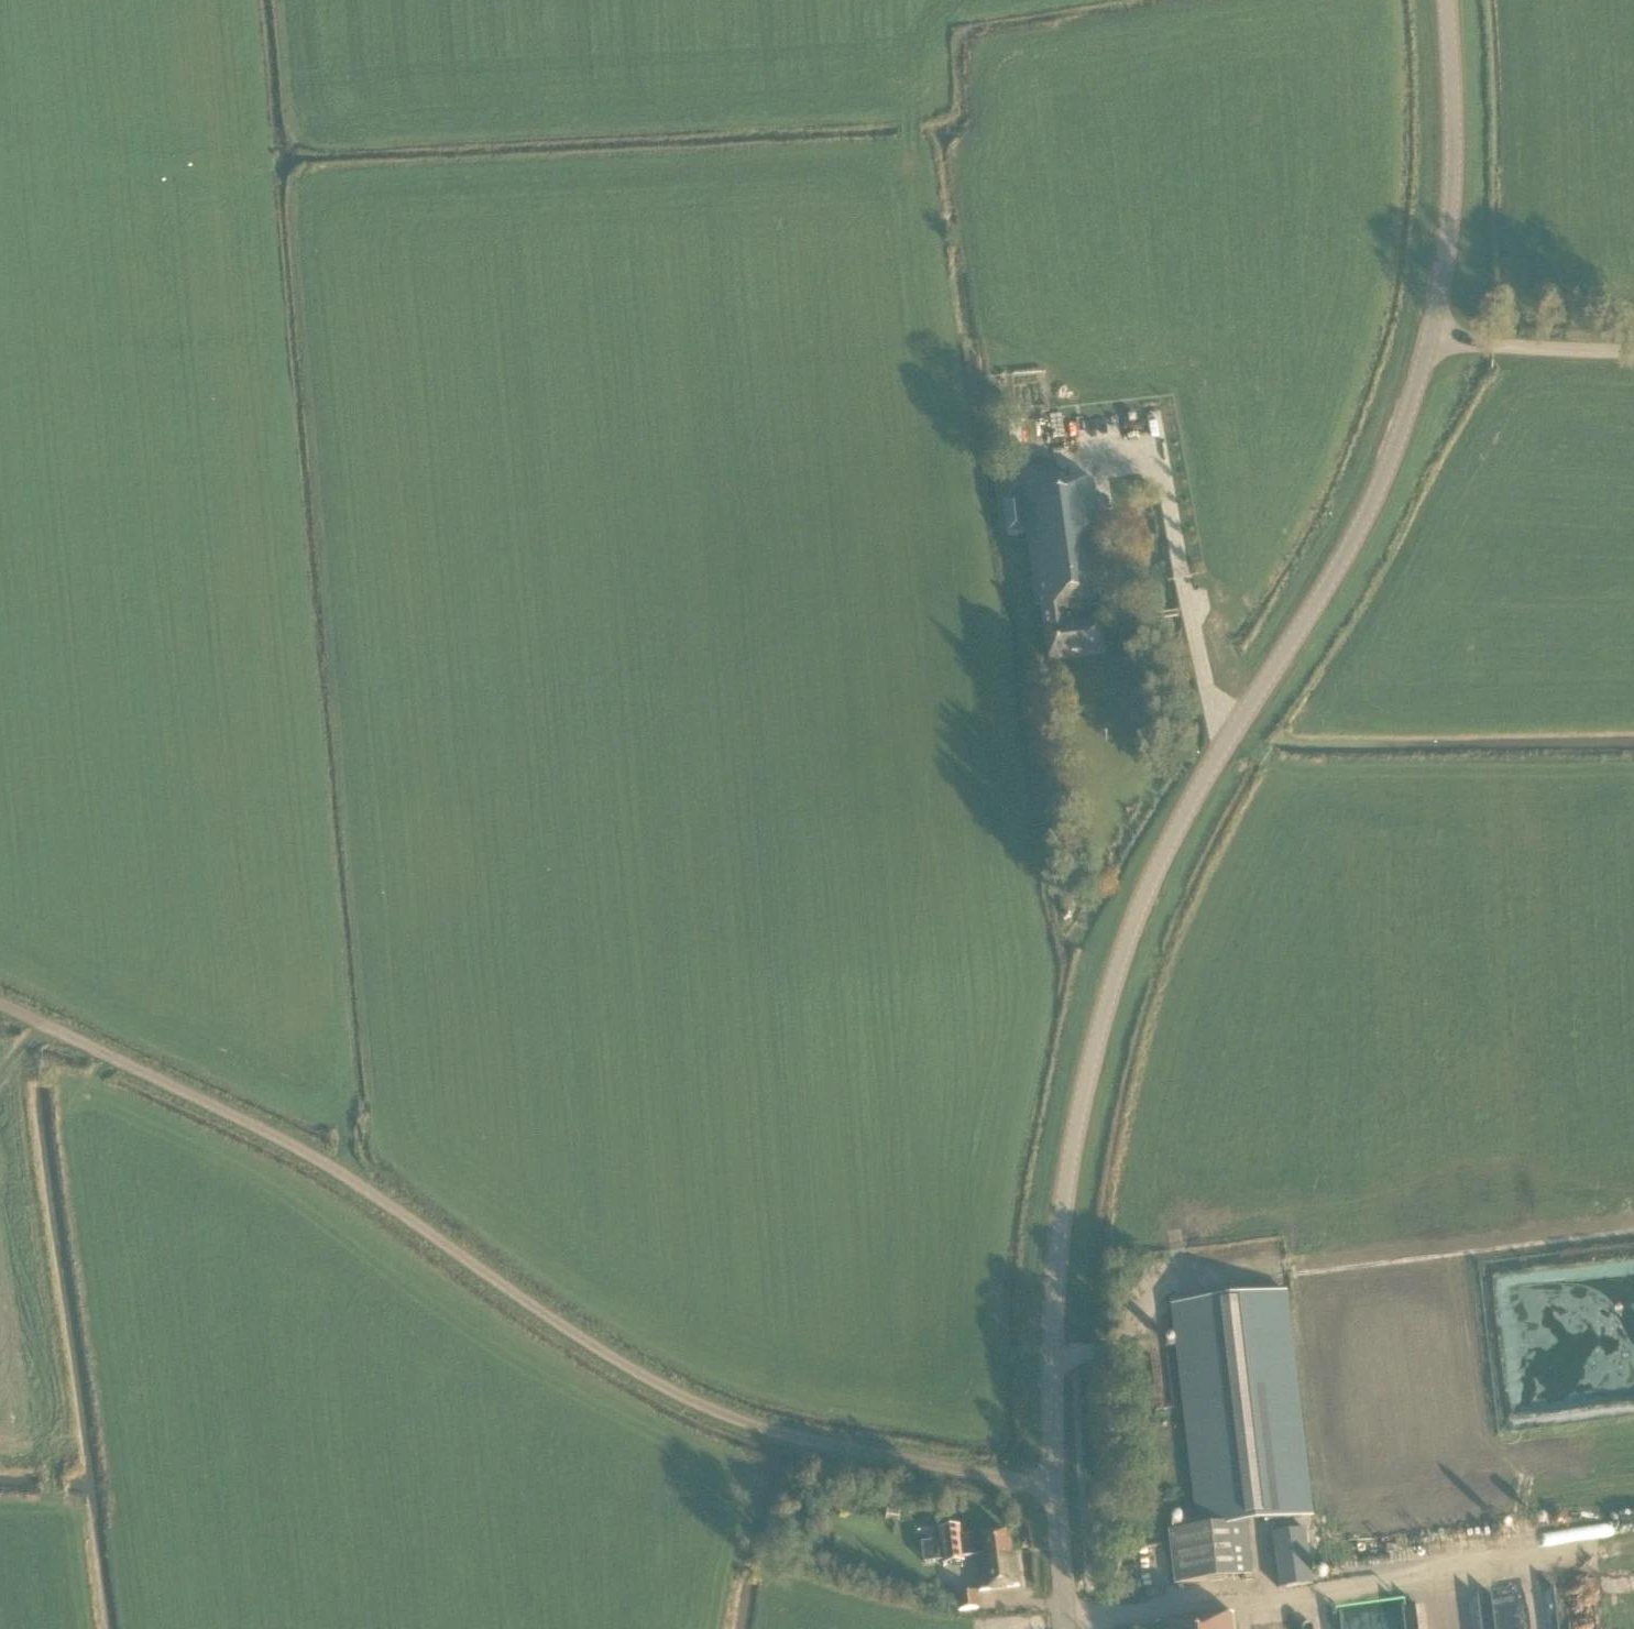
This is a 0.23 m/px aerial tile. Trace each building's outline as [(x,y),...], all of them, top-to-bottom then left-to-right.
[(1027,536),(1036,608),(1040,607),(1049,663),(1105,655),(1101,624),(1076,628),(1075,618),(1110,612),(1111,617),(1118,617),(1116,606),(1114,606),(1095,480),(1022,490),(1023,500),(1003,502),(1008,539),(1027,536)] [(1252,1577),(1246,1526),(1313,1518),(1286,1293),(1172,1307),(1199,1531),(1169,1534),(1175,1586),(1252,1577)] [(932,1544),(923,1545),(925,1565),(934,1564),(943,1563),(943,1567),(964,1564),(964,1561),(976,1559),(981,1592),(1020,1587),(1016,1557),(1009,1558),(1006,1534),(974,1538),(961,1540),(960,1529),(939,1531),(940,1543),(932,1544)] [(1272,1536),(1280,1591),(1314,1587),(1307,1531),(1272,1536)] [(948,1597),(950,1614),(979,1611),(977,1593),(948,1597)] [(1234,1616),(1156,1625),(1157,1628),(1235,1628),(1234,1616)]
